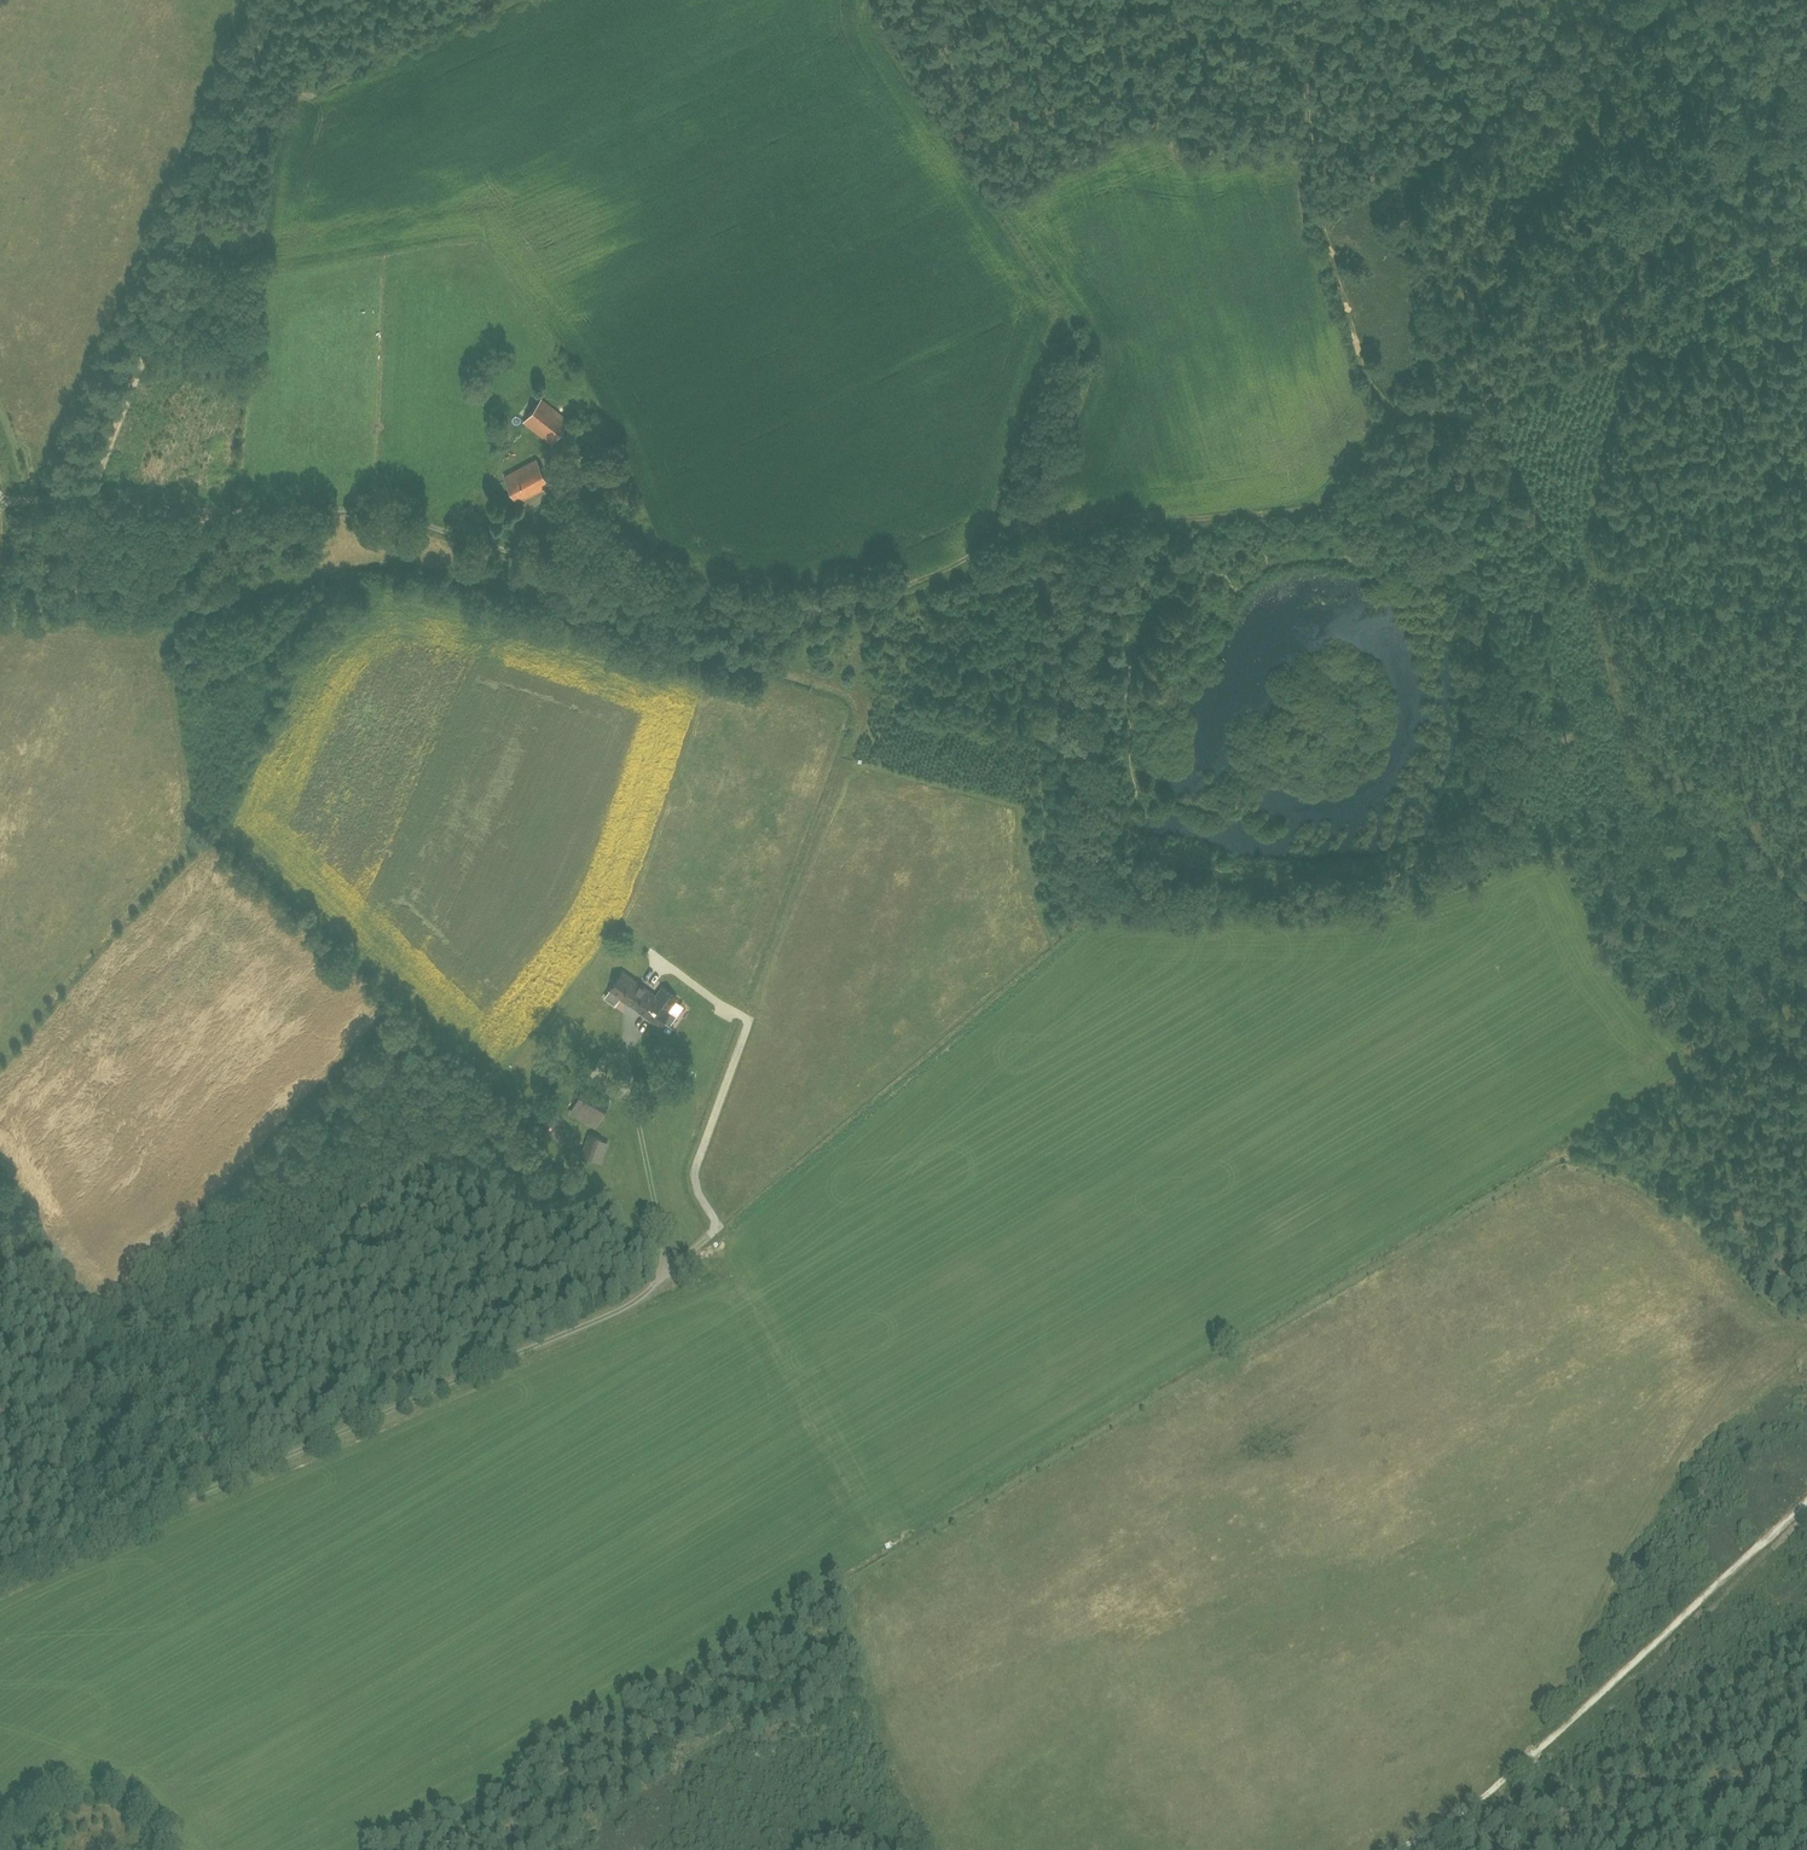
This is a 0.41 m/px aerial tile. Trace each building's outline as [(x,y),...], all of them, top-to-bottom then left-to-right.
[(524,421),(551,443),(569,421),(542,399),(524,421)] [(518,502),(550,485),(536,459),(504,476),(518,502)] [(669,1011),(668,1010),(676,998),(662,988),(656,997),(623,972),(612,988),(621,994),(619,996),(629,1003),(631,1001),(640,1008),(639,1010),(659,1025),(669,1011)] [(595,1128),(610,1102),(584,1087),(569,1113),(595,1128)] [(581,1157),(592,1161),(600,1139),(589,1135),(583,1151),(580,1150),(578,1153),(582,1154),(581,1157)]
